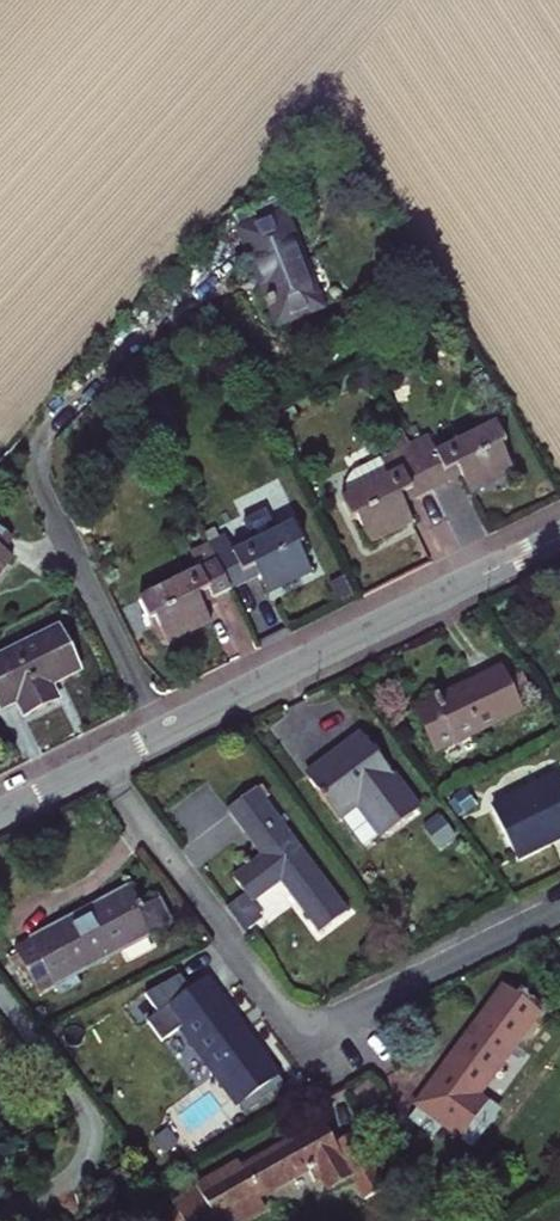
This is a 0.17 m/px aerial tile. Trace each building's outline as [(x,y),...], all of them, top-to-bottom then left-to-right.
[(263,293),(277,327),(321,309),(284,218),(242,234),(266,292),(263,293)] [(469,492),(514,471),(503,449),(507,447),(497,426),(437,454),(429,438),(411,447),(433,494),(451,484),(449,480),(460,474),(462,479),(469,492)] [(417,502),(433,494),(411,447),(393,455),(401,472),(342,501),(352,523),(357,520),(368,542),(412,520),(406,506),(404,502),(415,497),(417,502)] [(514,471),(469,492),(472,499),(516,477),(514,471)] [(451,484),(462,479),(460,474),(449,480),(451,484)] [(406,506),(417,502),(415,497),(404,502),(406,506)] [(412,520),(368,542),(370,548),(415,526),(412,520)] [(227,537),(209,546),(232,593),(249,585),(247,579),(257,575),(259,579),(266,592),(310,571),(299,549),(304,547),(294,525),(235,553),(227,537)] [(10,558),(3,553),(13,539),(0,530),(0,573),(10,558)] [(211,597),(213,602),(232,593),(209,546),(191,555),(199,572),(141,600),(151,621),(156,619),(166,641),(210,619),(205,606),(202,601),(211,597)] [(313,577),(310,571),(266,592),(269,598),(313,577)] [(247,579),(249,585),(259,579),(257,575),(247,579)] [(205,606),(213,602),(211,597),(202,601),(205,606)] [(213,625),(210,619),(166,641),(169,647),(213,625)] [(0,657),(0,715),(17,706),(24,721),(62,701),(55,688),(81,675),(59,629),(0,657)] [(437,752),(522,711),(507,680),(502,669),(417,710),(437,752)] [(522,673),(507,680),(522,711),(524,713),(539,706),(522,673)] [(383,838),(418,813),(363,736),(307,776),(338,819),(359,804),(383,838)] [(491,808),(516,860),(559,839),(559,782),(557,776),(491,808)] [(283,881),(321,933),(349,913),(255,788),(228,809),(262,856),(234,878),(253,904),(283,881)] [(76,972),(163,926),(151,905),(141,911),(129,888),(31,941),(34,946),(48,974),(58,992),(80,980),(76,972)] [(48,974),(34,946),(19,955),(33,982),(48,974)] [(160,1014),(175,1034),(181,1029),(245,1114),(285,1085),(206,979),(160,1014)] [(479,1096),(539,1012),(503,986),(417,1106),(419,1107),(410,1121),(435,1140),(445,1126),(474,1147),(500,1111),(479,1096)] [(174,1198),(170,1200),(182,1220),(247,1220),(267,1210),(261,1200),(310,1172),(316,1184),(322,1180),(330,1194),(354,1181),(365,1202),(384,1192),(351,1132),(336,1140),(329,1128),(326,1130),(322,1122),(240,1167),(237,1161),(195,1183),(196,1186),(174,1198)]
